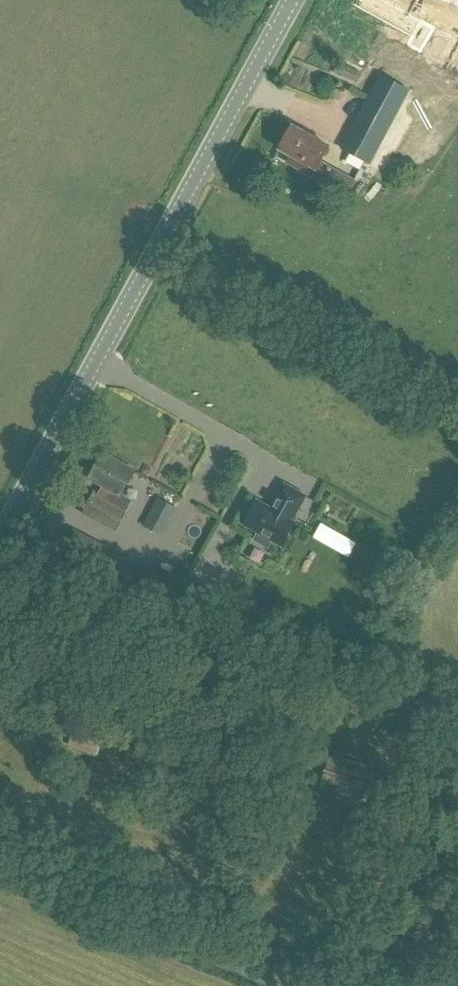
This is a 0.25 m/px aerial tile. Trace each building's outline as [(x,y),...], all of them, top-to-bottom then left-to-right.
[(420,0),(356,0),(353,6),(410,37),(404,47),(445,69),(457,45),(457,38),(420,18),(419,20),(411,16),(420,0)] [(347,76),(365,84),(370,74),(351,66),(347,76)] [(381,74),(340,148),(371,165),(412,90),(381,74)] [(339,89),(332,89),(332,100),(340,100),(339,89)] [(292,126),(279,151),(290,157),(287,161),(347,195),(356,179),(322,161),(330,147),(292,126)] [(95,492),(84,512),(114,529),(131,499),(120,493),(133,470),(104,454),(90,479),(104,487),(100,494),(95,492)] [(256,500),(242,524),(258,533),(254,540),(268,548),(272,541),(283,547),(296,522),(293,520),(307,496),(284,483),(275,499),(278,500),(273,509),(256,500)] [(176,508),(156,497),(149,511),(169,522),(176,508)] [(77,736),(72,746),(98,754),(101,743),(77,736)] [(335,757),(326,786),(369,800),(378,772),(335,757)] [(94,766),(89,779),(105,784),(109,770),(94,766)]
